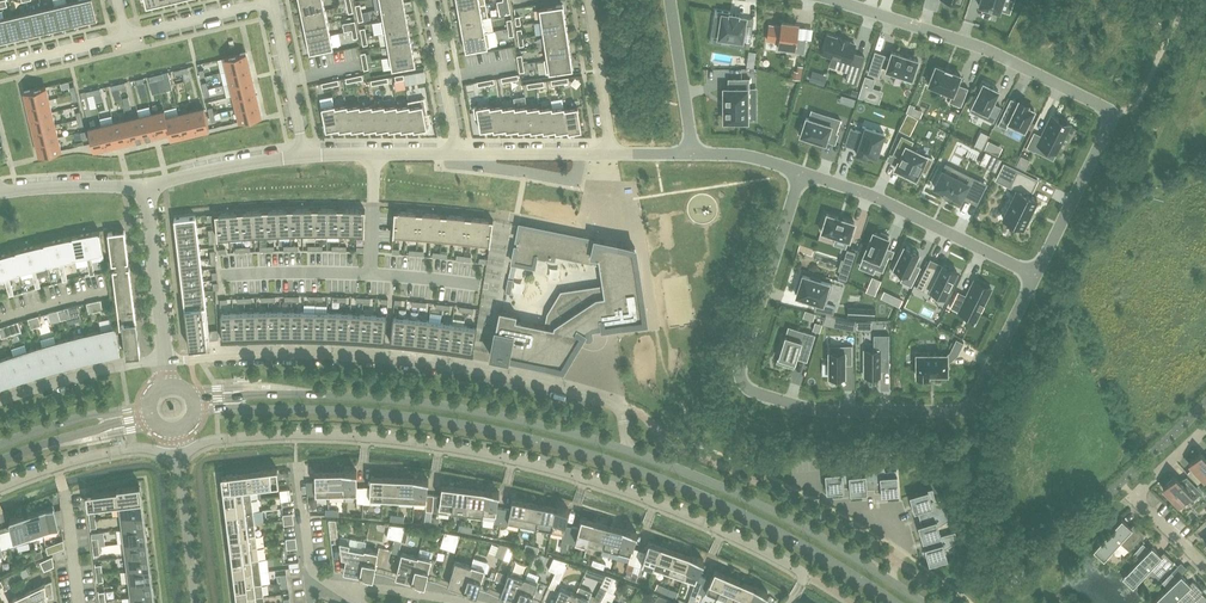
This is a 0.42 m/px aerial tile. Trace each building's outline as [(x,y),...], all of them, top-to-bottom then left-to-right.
[(301,14),(325,9),(323,0),(305,0),(299,1),(301,14)] [(381,8),(405,4),(404,0),(380,0),(381,8)] [(979,4),(998,11),(1002,0),(980,0),(979,4)] [(93,3),(80,6),(86,28),(99,24),(93,3)] [(381,8),(383,20),(407,16),(405,4),(381,8)] [(458,8),(461,22),(483,18),(480,4),(458,8)] [(539,8),(541,21),(565,17),(563,4),(539,8)] [(80,6),(69,9),(74,30),(86,28),(80,6)] [(69,9),(56,12),(61,33),(74,30),(69,9)] [(301,14),(304,27),(328,22),(325,9),(301,14)] [(719,35),(742,39),(745,19),(737,18),(738,15),(730,13),(730,12),(715,10),(712,25),(720,27),(719,35)] [(56,12),(43,15),(49,36),(61,33),(56,12)] [(769,30),(780,32),(779,39),(805,43),(807,30),(797,29),(800,15),(784,12),(783,16),(771,14),(769,30)] [(43,15),(31,18),(36,39),(49,36),(43,15)] [(383,20),(385,32),(409,28),(407,16),(383,20)] [(565,17),(541,21),(543,34),(567,30),(565,17)] [(31,18),(18,21),(24,42),(36,39),(31,18)] [(461,22),(463,36),(485,32),(483,18),(461,22)] [(24,42),(18,21),(7,24),(12,45),(24,42)] [(304,27),(307,39),(330,34),(328,22),(304,27)] [(335,35),(344,32),(341,23),(332,26),(335,35)] [(0,25),(0,48),(12,45),(7,24),(0,25)] [(385,32),(388,44),(411,40),(409,28),(385,32)] [(567,30),(543,34),(545,46),(569,43),(567,30)] [(463,36),(466,51),(488,46),(485,32),(463,36)] [(307,39),(309,52),(333,47),(330,34),(307,39)] [(828,35),(823,50),(833,53),(832,56),(842,60),(839,68),(849,71),(846,80),(856,83),(861,68),(851,65),(855,53),(852,52),(855,44),(849,42),(849,40),(838,37),(838,38),(828,35)] [(388,44),(390,56),(414,52),(411,40),(388,44)] [(545,46),(547,59),(571,56),(569,43),(545,46)] [(875,52),(869,72),(878,75),(881,66),(886,68),(886,69),(895,72),(894,75),(903,78),(904,75),(912,78),(918,60),(918,59),(908,56),(909,56),(907,55),(903,54),(902,54),(892,51),(893,51),(892,51),(892,52),(890,58),(885,56),(885,55),(875,52)] [(249,65),(246,52),(225,58),(228,70),(249,65)] [(390,56),(392,69),(416,64),(414,52),(390,56)] [(547,59),(549,72),(573,69),(571,56),(547,59)] [(252,78),(249,65),(228,70),(231,83),(252,78)] [(935,66),(927,85),(942,91),(941,94),(950,97),(948,103),(959,108),(967,89),(956,85),(959,77),(935,66)] [(813,70),(810,79),(819,82),(822,73),(813,70)] [(862,84),(872,87),(875,78),(865,75),(862,84)] [(164,77),(157,79),(160,92),(167,90),(164,77)] [(728,88),(724,89),(728,122),(750,120),(747,88),(749,88),(748,77),(727,79),(728,88)] [(255,90),(252,78),(231,83),(234,95),(255,90)] [(999,89),(984,82),(971,109),(994,120),(1001,107),(992,103),(999,89)] [(24,91),(27,104),(49,99),(46,86),(24,91)] [(258,103),(255,90),(234,95),(237,108),(258,103)] [(427,114),(425,104),(424,98),(409,101),(414,130),(427,128),(425,115),(427,114)] [(27,104),(30,116),(52,111),(49,99),(27,104)] [(1015,112),(1006,108),(999,123),(1007,127),(1008,124),(1024,132),(1036,109),(1029,105),(1030,103),(1021,99),(1015,112)] [(414,130),(409,101),(408,101),(408,104),(397,106),(402,130),(413,128),(413,130),(414,130)] [(261,116),(258,103),(237,108),(240,121),(261,116)] [(910,103),(906,112),(912,114),(915,105),(910,103)] [(340,130),(335,106),(335,104),(321,106),(326,130),(339,128),(339,130),(340,130)] [(352,130),(348,106),(347,104),(335,106),(340,130),(351,128),(351,130),(352,130)] [(365,130),(360,106),(360,104),(348,106),(352,130),(363,128),(364,130),(365,130)] [(377,130),(373,106),(372,104),(360,106),(365,130),(376,128),(376,130),(377,130)] [(390,130),(385,106),(385,104),(373,106),(377,130),(388,128),(389,130),(390,130)] [(402,130),(397,106),(397,104),(385,106),(390,130),(401,128),(401,130),(402,130)] [(490,106),(490,104),(473,107),(475,117),(478,117),(480,130),(493,128),(494,128),(490,106)] [(502,104),(490,106),(494,128),(493,128),(493,130),(505,128),(506,128),(502,107),(503,107),(502,104)] [(515,105),(503,107),(502,107),(506,128),(505,128),(506,131),(518,129),(518,128),(515,107),(515,105)] [(527,105),(515,107),(518,128),(518,129),(518,131),(530,129),(531,129),(527,107),(528,107),(527,105)] [(528,107),(527,107),(531,129),(530,129),(531,131),(543,129),(540,108),(540,105),(528,107)] [(552,106),(540,108),(543,129),(543,132),(555,130),(556,129),(552,108),(552,106)] [(564,106),(552,108),(556,129),(555,130),(555,132),(567,130),(568,130),(564,108),(565,108),(564,106)] [(578,106),(565,108),(564,108),(568,130),(567,130),(568,132),(582,130),(578,106)] [(196,131),(209,128),(207,121),(204,107),(191,110),(196,131)] [(157,134),(169,131),(164,109),(152,112),(157,134)] [(183,134),(196,131),(191,110),(178,113),(183,134)] [(30,116),(33,129),(55,124),(52,111),(30,116)] [(144,137),(157,134),(152,112),(139,115),(144,137)] [(171,137),(183,134),(178,113),(166,116),(171,137)] [(801,123),(798,132),(801,133),(800,134),(825,142),(829,130),(836,132),(840,119),(827,114),(824,122),(806,116),(803,124),(801,123)] [(132,140),(144,137),(139,115),(126,118),(132,140)] [(1039,143),(1057,153),(1071,125),(1052,115),(1042,135),(1035,131),(1027,147),(1035,151),(1039,143)] [(119,143),(132,140),(126,118),(114,121),(119,143)] [(106,146),(119,143),(114,121),(101,124),(106,146)] [(899,129),(910,134),(914,127),(903,121),(899,129)] [(33,129),(36,142),(58,137),(55,124),(33,129)] [(93,149),(106,146),(101,124),(88,128),(90,135),(92,142),(93,149)] [(852,128),(847,145),(859,149),(858,153),(868,156),(869,153),(878,156),(886,132),(864,125),(862,131),(852,128)] [(36,142),(40,155),(61,150),(58,137),(36,142)] [(916,143),(904,137),(895,156),(902,160),(898,168),(905,171),(904,173),(917,180),(922,172),(926,174),(933,160),(912,149),(916,143)] [(988,140),(984,148),(992,152),(996,144),(988,140)] [(985,150),(979,163),(995,172),(1002,159),(985,150)] [(945,167),(937,183),(961,196),(963,193),(972,197),(981,180),(972,175),(969,180),(945,167)] [(1006,205),(992,233),(1012,243),(1027,215),(1019,211),(1027,196),(1007,185),(999,201),(1006,205)] [(303,233),(302,208),(290,209),(291,234),(303,233)] [(315,233),(315,208),(302,208),(303,233),(315,233)] [(327,233),(327,208),(315,208),(315,233),(327,233)] [(339,233),(340,208),(327,208),(327,233),(339,233)] [(352,234),(352,209),(340,208),(339,233),(352,234)] [(279,234),(278,209),(265,210),(266,235),(279,234)] [(291,234),(290,209),(278,209),(279,234),(291,234)] [(365,209),(352,209),(352,234),(364,234),(365,209)] [(266,235),(265,210),(253,211),(254,235),(266,235)] [(405,236),(407,211),(394,210),(393,235),(405,236)] [(242,236),(240,211),(228,212),(230,237),(242,236)] [(254,235),(253,211),(240,211),(242,236),(254,235)] [(417,237),(419,212),(407,211),(405,236),(417,237)] [(230,237),(228,212),(215,214),(217,239),(230,237)] [(429,238),(432,213),(419,212),(417,237),(429,238)] [(442,239),(444,214),(432,213),(429,238),(442,239)] [(454,240),(456,215),(444,214),(442,239),(454,240)] [(466,241),(468,217),(456,215),(454,240),(466,241)] [(174,218),(176,229),(197,227),(196,216),(174,218)] [(477,243),(480,218),(468,217),(466,241),(477,243)] [(490,244),(493,220),(480,218),(477,243),(489,244),(490,244)] [(603,325),(603,326),(646,320),(635,247),(596,239),(595,241),(590,240),(590,238),(520,223),(512,262),(534,266),(536,256),(545,258),(545,259),(556,261),(557,255),(592,262),(599,264),(603,284),(560,290),(560,291),(546,313),(545,325),(516,319),(517,313),(500,310),(490,355),(508,358),(508,356),(563,367),(583,333),(585,335),(591,331),(591,327),(603,325)] [(832,225),(829,234),(832,235),(829,241),(857,250),(862,233),(835,224),(834,225),(832,225)] [(198,238),(197,227),(176,229),(177,240),(198,238)] [(883,229),(870,255),(884,262),(882,265),(889,269),(897,254),(891,251),(899,234),(891,230),(890,232),(883,229)] [(125,230),(108,232),(120,327),(123,327),(126,355),(140,353),(125,230)] [(91,254),(103,252),(100,231),(84,234),(90,255),(91,254)] [(76,257),(86,255),(88,265),(93,264),(91,254),(90,255),(84,234),(70,236),(71,237),(70,237),(76,257)] [(70,237),(56,240),(62,261),(64,260),(75,258),(75,257),(76,257),(70,237)] [(200,248),(198,238),(177,240),(178,251),(200,248)] [(48,264),(59,261),(61,271),(66,270),(64,260),(62,261),(56,240),(42,243),(42,244),(48,264)] [(906,242),(893,268),(904,273),(902,277),(912,283),(920,268),(913,264),(921,249),(906,242)] [(42,244),(28,247),(34,268),(36,267),(48,265),(47,264),(48,264),(42,244)] [(20,271),(31,269),(34,278),(38,277),(36,267),(34,268),(28,247),(14,251),(20,272),(20,271)] [(201,259),(200,248),(178,251),(179,261),(201,259)] [(847,249),(844,258),(852,261),(855,251),(847,249)] [(14,252),(1,255),(6,276),(9,275),(20,272),(14,251),(14,252)] [(4,277),(7,286),(11,285),(9,275),(6,276),(1,255),(0,256),(0,278),(4,277)] [(202,270),(201,259),(179,261),(181,272),(202,270)] [(928,263),(918,284),(944,297),(959,269),(944,261),(940,270),(928,263)] [(203,280),(202,270),(181,272),(182,283),(203,280)] [(840,270),(838,277),(847,280),(849,272),(840,270)] [(802,271),(795,292),(816,298),(813,306),(832,310),(834,303),(825,300),(831,281),(819,277),(820,276),(810,272),(809,274),(802,271)] [(866,291),(875,295),(881,280),(872,276),(866,291)] [(967,288),(959,304),(967,309),(970,302),(988,311),(1000,286),(983,277),(975,293),(967,288)] [(204,291),(203,280),(182,283),(183,293),(204,291)] [(519,282),(517,292),(526,294),(528,284),(519,282)] [(206,306),(204,291),(183,293),(189,347),(206,345),(205,331),(202,332),(201,318),(203,318),(202,306),(206,306)] [(891,303),(899,306),(902,299),(894,295),(891,303)] [(863,304),(864,319),(875,319),(875,308),(870,305),(863,304)] [(269,336),(269,311),(257,312),(257,337),(269,336)] [(280,336),(280,311),(269,311),(269,336),(280,336)] [(292,336),(292,311),(280,311),(280,336),(292,336)] [(303,336),(304,311),(292,311),(292,336),(303,336)] [(315,337),(315,312),(304,311),(303,336),(315,337)] [(246,337),(245,312),(233,313),(235,337),(246,337)] [(257,337),(257,312),(245,312),(246,337),(257,337)] [(326,337),(327,312),(315,312),(315,337),(326,337)] [(338,337),(339,313),(327,312),(326,337),(338,337)] [(235,337),(233,313),(220,313),(222,338),(235,337)] [(349,338),(351,313),(339,313),(338,337),(349,338)] [(361,339),(362,314),(351,313),(349,338),(361,339)] [(372,340),(374,315),(362,314),(361,339),(372,340)] [(38,315),(33,317),(36,327),(41,325),(38,315)] [(387,316),(374,315),(372,340),(385,341),(387,316)] [(403,342),(406,318),(393,316),(391,341),(403,342)] [(33,317),(28,318),(31,328),(36,327),(33,317)] [(415,344),(418,319),(406,318),(403,342),(415,344)] [(841,318),(840,327),(855,331),(855,320),(841,318)] [(426,345),(429,320),(418,319),(415,344),(426,345)] [(437,347),(441,322),(429,320),(426,345),(437,347)] [(815,321),(812,330),(820,332),(822,324),(815,321)] [(449,348),(452,324),(441,322),(437,347),(449,348)] [(460,350),(464,325),(452,324),(449,348),(460,350)] [(9,325),(3,326),(7,336),(12,334),(9,325)] [(477,327),(464,325),(460,350),(473,352),(477,327)] [(116,328),(100,331),(105,352),(106,352),(115,351),(115,349),(119,348),(119,350),(120,350),(116,328)] [(218,338),(218,330),(209,331),(210,339),(218,338)] [(97,332),(86,334),(91,356),(101,354),(101,352),(105,352),(100,331),(97,332)] [(86,334),(71,338),(77,359),(87,357),(86,356),(90,355),(90,356),(91,356),(86,334)] [(786,340),(779,368),(797,372),(801,357),(811,359),(816,337),(802,334),(799,343),(786,340)] [(71,338),(57,342),(62,363),(72,361),(72,359),(76,358),(76,359),(77,359),(71,338)] [(57,342),(42,346),(48,367),(58,365),(58,363),(62,362),(62,363),(57,342)] [(42,346),(28,351),(34,371),(44,369),(44,367),(48,366),(48,367),(42,346)] [(856,363),(856,389),(873,389),(873,373),(881,373),(881,348),(865,348),(865,363),(856,363)] [(964,348),(955,360),(962,365),(970,353),(964,348)] [(28,351),(13,355),(20,376),(30,373),(30,372),(34,371),(28,351)] [(0,375),(0,374),(3,373),(6,381),(16,378),(16,376),(20,375),(20,376),(13,355),(0,360),(0,375)] [(824,358),(824,389),(839,389),(839,372),(847,372),(847,358),(824,358)] [(919,367),(919,390),(931,390),(931,388),(950,388),(950,367),(919,367)] [(1189,463),(1204,479),(1205,478),(1205,458),(1200,452),(1189,463)] [(849,474),(850,474),(848,456),(838,456),(836,469),(825,470),(827,492),(844,490),(844,487),(850,486),(849,474)] [(872,461),(872,458),(861,458),(859,474),(850,474),(849,474),(850,486),(850,494),(868,492),(867,489),(874,488),(872,461)] [(899,493),(897,469),(885,470),(882,460),(880,460),(876,461),(872,461),(874,488),(874,491),(881,491),(881,495),(899,493)] [(278,470),(278,468),(249,472),(251,486),(279,482),(277,470),(278,470)] [(357,472),(357,470),(344,471),(344,494),(357,494),(357,502),(363,503),(364,486),(357,486),(357,472)] [(316,495),(329,494),(328,471),(315,471),(316,495)] [(344,471),(330,471),(328,471),(329,494),(344,494),(344,471)] [(250,486),(251,486),(249,472),(221,475),(223,490),(250,487),(250,486)] [(371,476),(370,486),(364,486),(363,503),(370,503),(370,499),(383,499),(384,476),(371,476)] [(399,477),(394,477),(384,476),(383,499),(398,500),(399,477)] [(1178,504),(1186,497),(1192,503),(1202,493),(1191,481),(1185,487),(1175,476),(1163,488),(1178,504)] [(415,478),(401,477),(399,477),(398,500),(414,501),(415,478)] [(429,480),(429,478),(415,478),(414,501),(426,501),(426,510),(433,511),(434,495),(427,494),(428,480),(429,480)] [(86,493),(88,506),(94,506),(119,503),(119,502),(142,499),(140,484),(117,487),(117,489),(101,491),(86,493)] [(452,509),(455,488),(442,486),(441,495),(434,495),(433,511),(439,512),(451,513),(452,509)] [(469,488),(465,487),(455,486),(455,488),(452,509),(468,511),(470,488),(469,488)] [(223,490),(225,502),(252,499),(250,487),(223,490)] [(486,490),(472,488),(470,488),(468,511),(483,513),(486,490)] [(949,508),(946,499),(936,499),(932,488),(909,495),(914,511),(918,510),(919,517),(949,508)] [(499,492),(499,491),(486,490),(483,513),(495,514),(494,523),(501,524),(504,508),(497,507),(499,492)] [(512,498),(512,500),(510,509),(504,508),(501,524),(507,525),(508,521),(521,523),(525,501),(512,498)] [(119,503),(120,516),(144,513),(142,499),(119,502),(119,503)] [(225,502),(226,514),(253,511),(252,499),(225,502)] [(540,504),(535,503),(525,501),(521,523),(536,526),(540,504)] [(556,507),(542,504),(540,504),(536,526),(551,529),(556,507)] [(569,510),(569,509),(556,507),(551,529),(563,532),(562,540),(568,542),(572,526),(565,524),(568,510),(569,510)] [(58,528),(54,508),(38,511),(43,532),(58,528)] [(941,535),(938,526),(952,518),(949,508),(919,517),(921,523),(918,524),(923,541),(926,540),(941,535)] [(38,511),(23,515),(28,535),(43,532),(38,511)] [(226,514),(228,526),(255,523),(253,511),(226,514)] [(120,516),(122,529),(146,526),(144,513),(120,516)] [(28,535),(23,515),(10,518),(13,528),(4,531),(9,547),(17,545),(16,544),(30,541),(28,535)] [(581,517),(579,527),(572,526),(568,542),(575,544),(576,540),(588,543),(594,520),(581,517)] [(1133,523),(1131,526),(1121,518),(1097,546),(1108,555),(1120,541),(1129,550),(1144,533),(1133,523)] [(336,519),(328,519),(330,538),(338,537),(336,519)] [(609,524),(604,523),(594,520),(588,543),(603,547),(609,524)] [(228,526),(229,538),(256,535),(255,523),(228,526)] [(394,538),(397,525),(390,524),(389,525),(386,537),(394,539),(394,538)] [(624,528),(610,525),(609,524),(603,547),(618,551),(624,528)] [(402,539),(405,527),(405,526),(397,525),(394,538),(394,539),(401,541),(402,539)] [(122,529),(124,543),(147,540),(146,526),(122,529)] [(637,533),(637,532),(624,528),(618,551),(630,554),(626,571),(627,571),(625,578),(631,579),(634,565),(639,549),(633,547),(636,533),(637,533)] [(2,549),(9,547),(4,531),(0,532),(0,554),(3,553),(2,549)] [(945,549),(958,541),(955,531),(941,535),(926,540),(928,546),(924,547),(929,564),(948,558),(945,549)] [(448,549),(452,533),(445,532),(445,533),(440,546),(448,549)] [(455,551),(460,535),(452,533),(448,549),(455,551)] [(229,538),(231,550),(257,547),(256,535),(229,538)] [(360,575),(365,548),(366,541),(350,537),(349,542),(339,541),(341,557),(346,558),(348,558),(345,572),(360,575)] [(65,547),(64,540),(46,546),(48,554),(64,547),(65,547)] [(124,543),(125,556),(149,553),(147,540),(124,543)] [(649,541),(645,551),(639,549),(634,565),(640,567),(642,563),(654,567),(661,545),(649,541)] [(1133,554),(1138,558),(1149,547),(1143,542),(1133,554)] [(502,558),(507,546),(507,545),(500,543),(500,544),(495,555),(502,558)] [(532,545),(526,543),(524,549),(531,551),(532,545)] [(509,561),(514,549),(515,547),(507,545),(507,546),(502,558),(509,561)] [(539,547),(532,545),(531,551),(538,553),(539,547)] [(676,550),(671,548),(661,545),(654,567),(668,572),(676,550)] [(1152,546),(1148,549),(1127,573),(1137,582),(1149,569),(1159,577),(1174,561),(1164,551),(1161,554),(1152,546)] [(231,550),(232,563),(259,559),(257,547),(231,550)] [(373,578),(374,573),(378,551),(365,548),(360,575),(373,578)] [(420,548),(418,555),(412,581),(425,585),(433,551),(420,548)] [(41,550),(33,553),(35,559),(44,556),(41,550)] [(691,555),(677,550),(676,550),(668,572),(683,577),(691,555)] [(402,552),(399,563),(395,577),(412,581),(418,555),(418,556),(402,552)] [(125,556),(127,570),(151,567),(149,553),(125,556)] [(703,561),(704,559),(691,555),(683,577),(695,581),(692,589),(698,592),(704,577),(698,574),(703,561)] [(54,566),(54,562),(53,556),(44,560),(40,561),(44,570),(54,566)] [(448,585),(464,590),(474,557),(471,565),(455,560),(448,585)] [(477,594),(484,571),(487,572),(489,564),(488,562),(474,557),(464,590),(477,594)] [(555,572),(561,560),(554,557),(548,569),(555,572)] [(232,563),(234,575),(260,571),(259,559),(232,563)] [(599,561),(593,559),(591,565),(598,567),(599,561)] [(560,580),(568,563),(568,562),(565,561),(561,560),(555,572),(553,577),(560,580)] [(606,563),(599,561),(598,567),(604,569),(606,563)] [(127,570),(129,583),(152,580),(151,567),(127,570)] [(715,569),(710,579),(704,577),(698,592),(704,595),(706,591),(717,595),(727,574),(715,569)] [(234,575),(235,587),(262,583),(260,571),(234,575)] [(498,571),(494,579),(502,582),(505,574),(498,571)] [(499,596),(515,602),(525,577),(524,577),(524,578),(509,572),(499,596)] [(1171,573),(1162,582),(1168,587),(1177,578),(1171,573)] [(607,589),(613,577),(606,574),(606,575),(600,586),(607,589)] [(741,580),(736,578),(727,574),(717,595),(732,602),(741,580)] [(1201,592),(1203,590),(1193,580),(1190,583),(1181,574),(1177,578),(1168,587),(1155,600),(1158,602),(1172,602),(1178,597),(1184,602),(1200,602),(1205,597),(1201,592)] [(530,601),(538,582),(525,577),(515,602),(517,602),(530,602),(530,601)] [(614,593),(620,580),(621,579),(613,577),(607,589),(614,593)] [(29,591),(35,602),(48,602),(47,598),(54,597),(52,580),(29,591)] [(129,583),(130,597),(154,594),(152,580),(129,583)] [(742,581),(741,580),(732,602),(735,602),(748,602),(755,587),(742,581)] [(235,587),(237,599),(263,595),(262,583),(235,587)] [(664,586),(658,583),(655,589),(661,591),(664,586)] [(670,588),(664,586),(661,591),(668,594),(670,588)] [(577,592),(576,592),(576,593),(561,587),(553,602),(572,602),(577,592)] [(748,602),(764,602),(763,602),(767,593),(768,592),(755,587),(748,602)] [(29,591),(9,600),(10,602),(35,602),(29,591)] [(589,598),(577,592),(572,602),(587,602),(589,598)] [(666,597),(659,593),(653,602),(662,602),(666,597)] [(131,602),(155,602),(154,594),(130,597),(131,602)]
